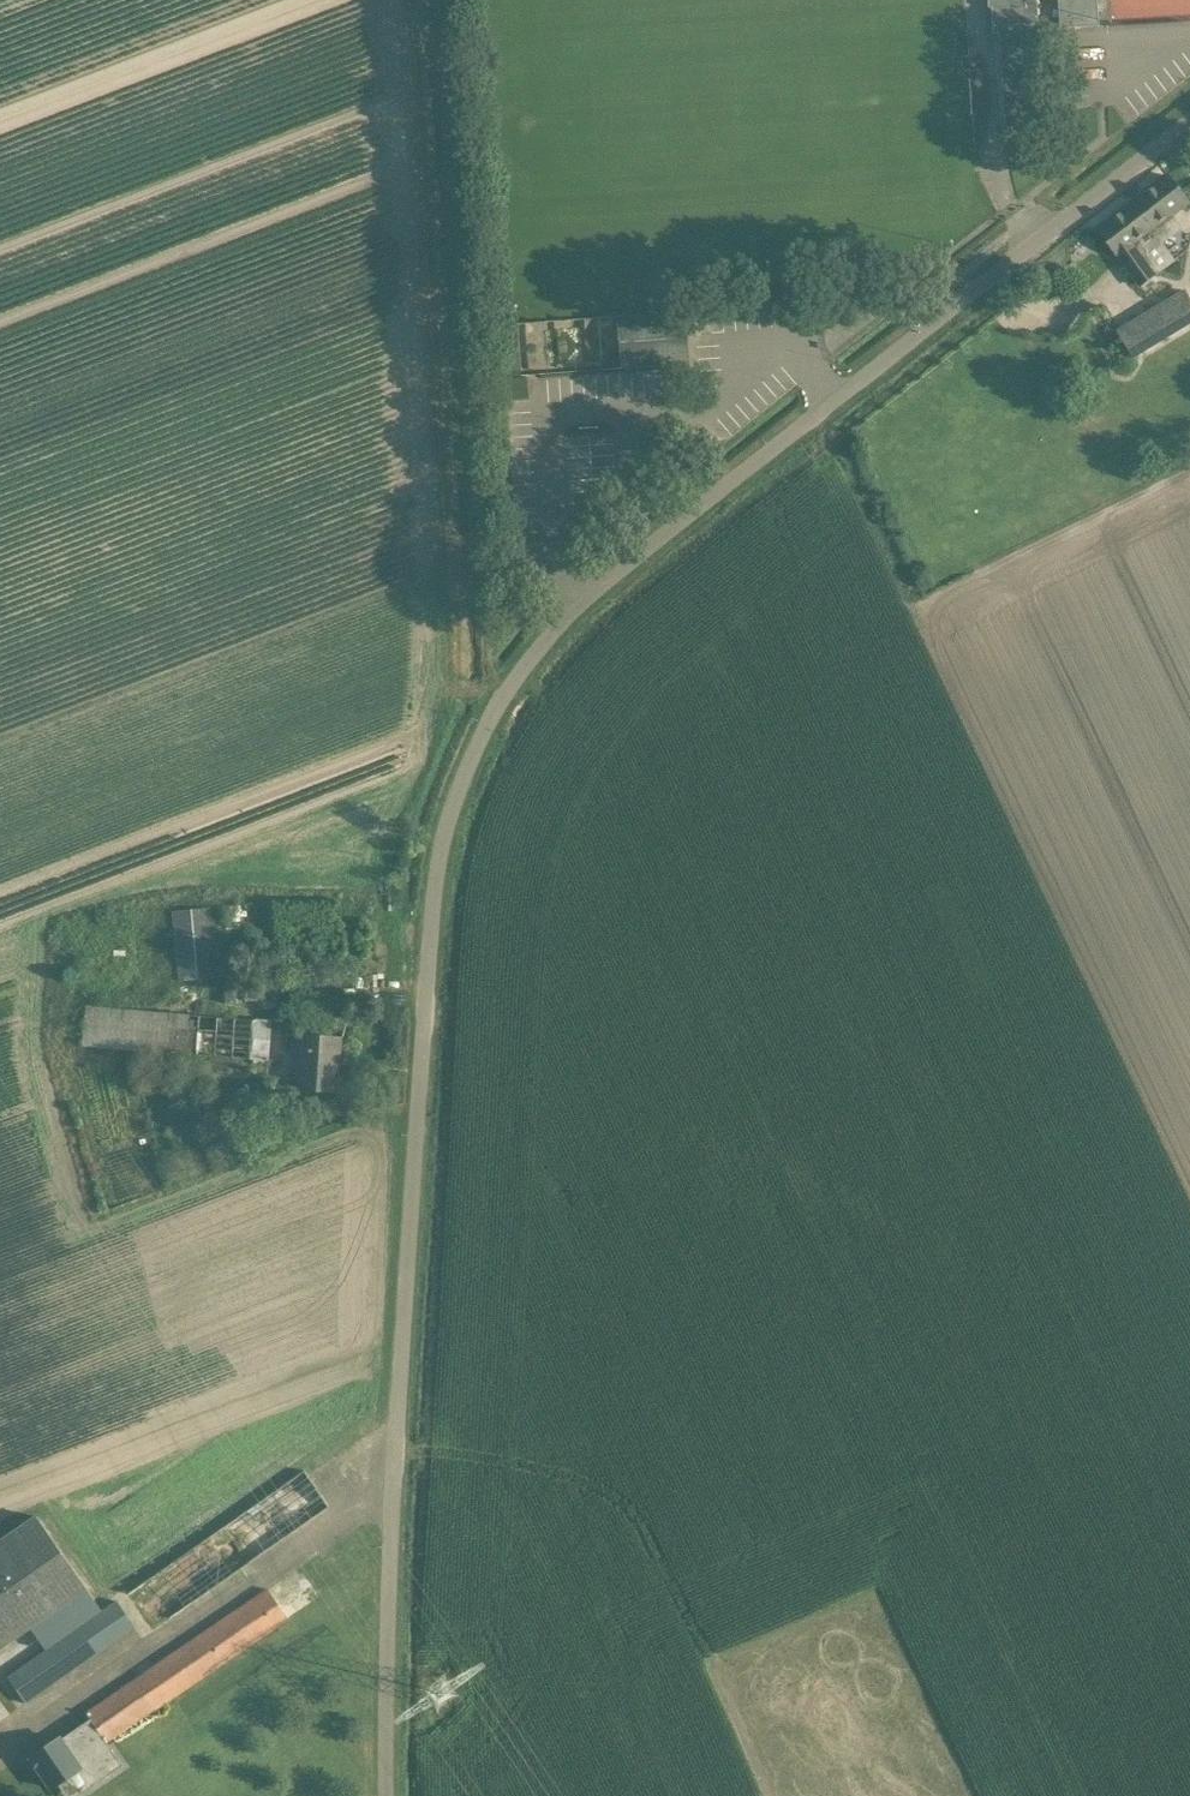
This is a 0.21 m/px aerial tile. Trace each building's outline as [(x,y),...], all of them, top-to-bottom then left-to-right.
[(988,7),(991,7),(993,34),(1000,34),(1006,135),(1045,132),(1036,0),(987,0),(988,7)] [(1099,25),(1097,0),(1058,0),(1060,28),(1099,25)] [(1129,205),(1158,243),(1179,227),(1171,215),(1189,202),(1183,194),(1168,175),(1129,205)] [(1113,218),(1141,257),(1159,244),(1158,243),(1129,205),(1113,218)] [(1098,229),(1113,248),(1140,287),(1155,276),(1141,257),(1113,218),(1098,229)] [(1116,332),(1132,361),(1185,330),(1183,328),(1189,324),(1189,300),(1185,290),(1116,332)] [(618,316),(621,368),(679,364),(690,363),(686,311),(618,316)] [(617,430),(568,430),(568,476),(617,476),(617,430)] [(219,977),(213,909),(213,907),(172,911),(179,980),(219,977)] [(87,1005),(83,1043),(82,1045),(196,1056),(269,1061),(272,1021),(201,1014),(87,1005)] [(341,1038),(317,1036),(290,1036),(290,1051),(294,1051),(294,1089),(313,1089),(337,1091),(341,1038)] [(218,1530),(243,1567),(330,1506),(305,1470),(218,1530)] [(0,1542),(0,1648),(12,1639),(28,1628),(87,1587),(38,1516),(0,1542)] [(83,1671),(79,1665),(141,1622),(149,1633),(243,1567),(218,1530),(104,1610),(45,1652),(9,1677),(27,1702),(68,1673),(72,1679),(83,1671)] [(269,1589),(88,1714),(90,1718),(76,1727),(51,1744),(32,1757),(52,1787),(80,1769),(92,1786),(122,1765),(108,1743),(289,1618),(269,1589)]
